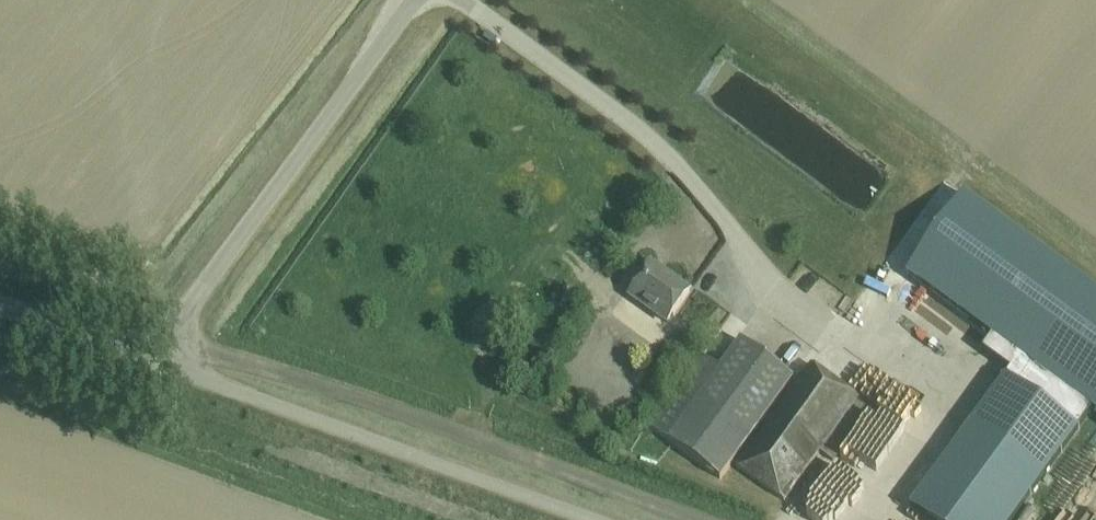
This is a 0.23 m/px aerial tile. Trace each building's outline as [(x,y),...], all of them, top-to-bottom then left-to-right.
[(908,276),(921,285),(979,328),(1021,358),(1015,366),(911,508),(912,508),(928,519),(1013,519),(1059,458),(1088,417),(1093,411),(1095,413),(1095,292),(966,196),(965,197),(908,276)] [(668,323),(690,292),(651,265),(630,296),(668,323)] [(699,357),(648,427),(668,442),(720,480),(759,428),(763,431),(737,467),(784,502),(820,453),(834,463),(872,409),(859,400),(812,365),(772,419),(767,416),(794,379),(741,341),(720,371),(699,357)]
